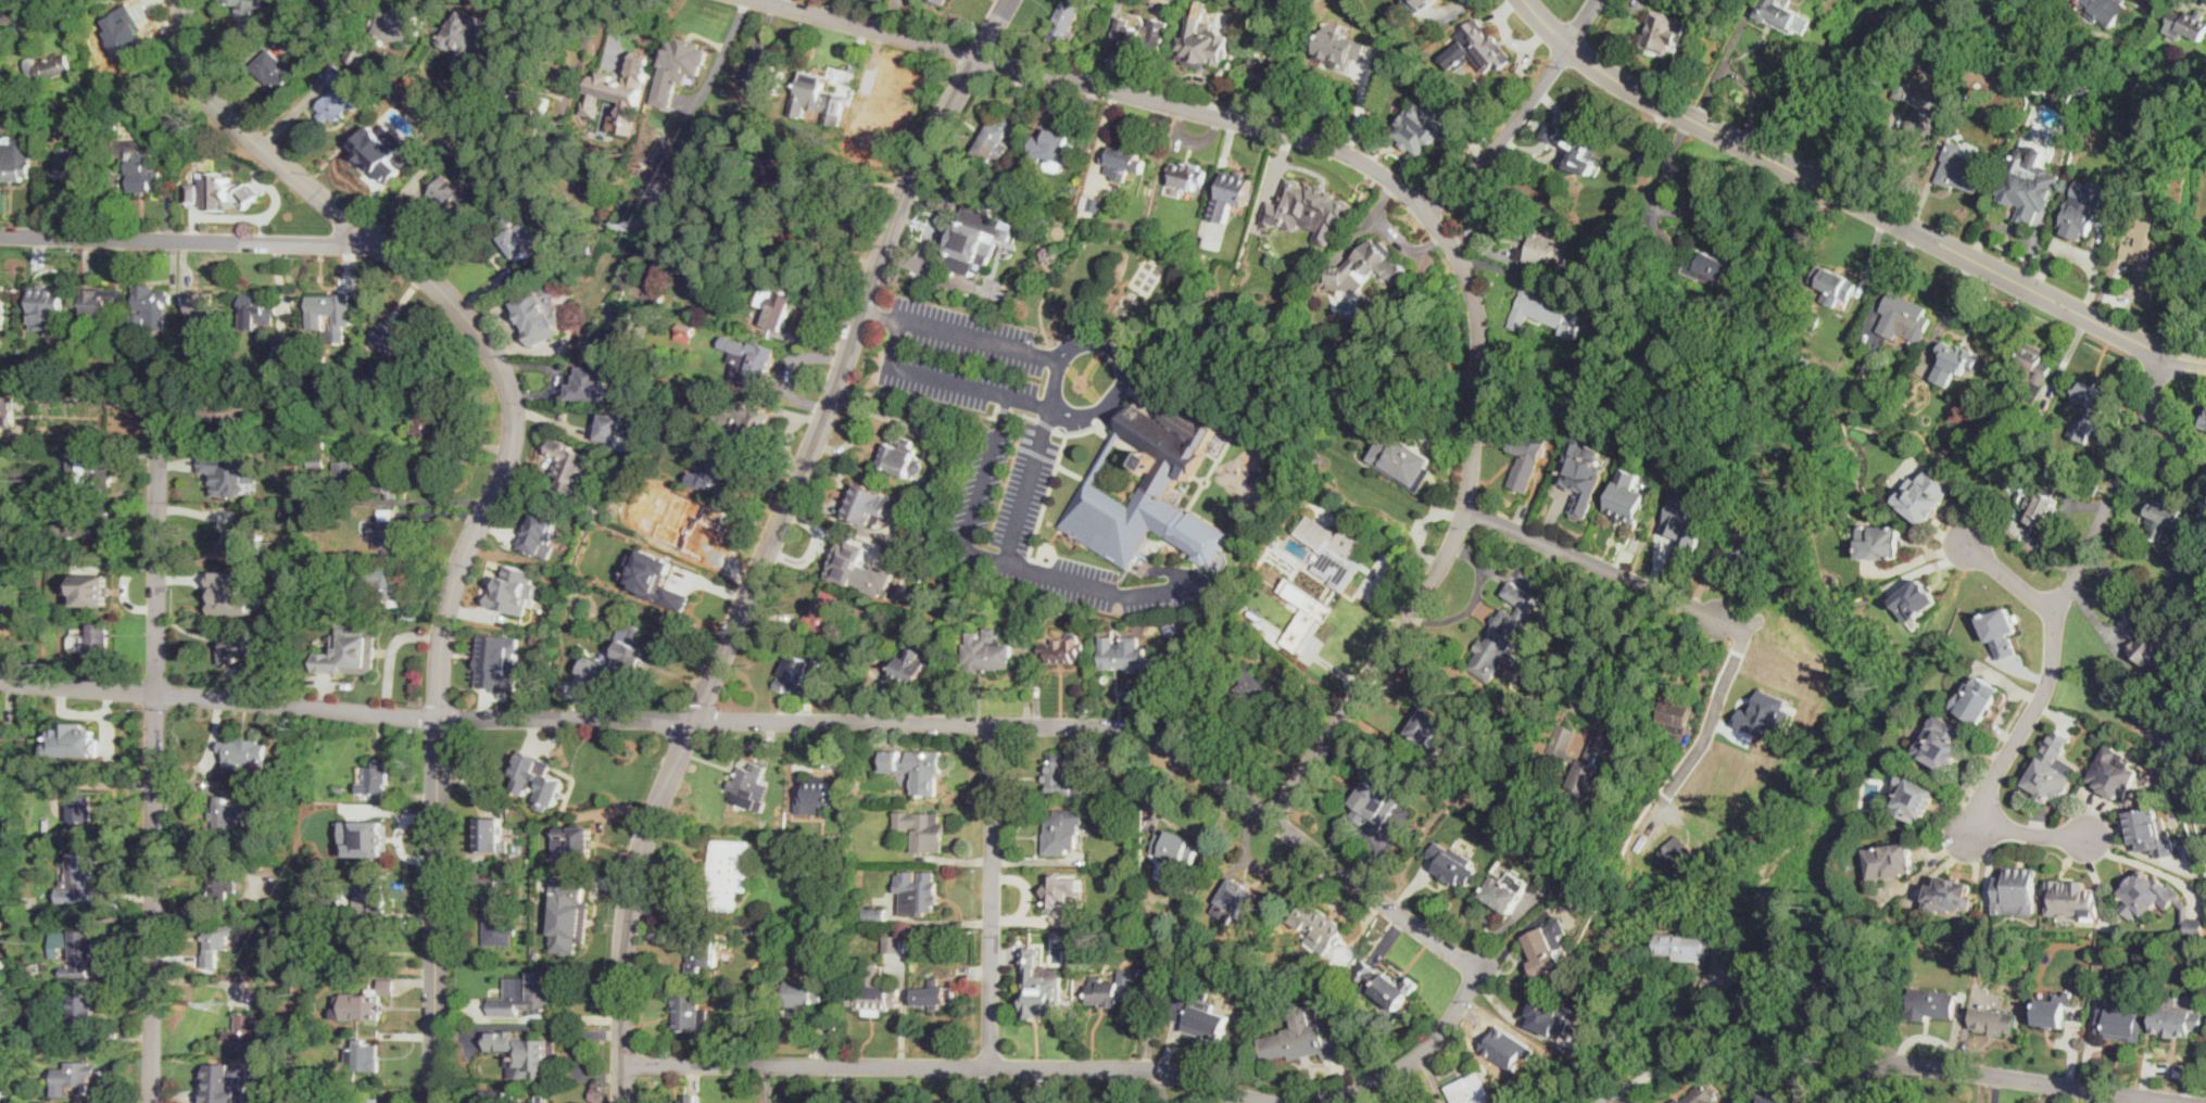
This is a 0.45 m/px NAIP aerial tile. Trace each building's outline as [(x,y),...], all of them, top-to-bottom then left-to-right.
[(260,19),(262,0),(222,0),(221,2),(240,4),(238,17),(260,19)] [(323,9),(327,0),(358,0),(351,13),(337,7),(332,13),(323,9)] [(1054,22),(1066,0),(1068,1),(1068,0),(1083,0),(1087,2),(1072,30),(1077,34),(1073,40),(1069,37),(1068,39),(1051,30),(1056,22),(1054,22)] [(1095,9),(1099,0),(1108,0),(1101,12),(1095,9)] [(1416,15),(1405,0),(1438,0),(1416,15)] [(1755,16),(1763,0),(1782,0),(1780,3),(1813,20),(1805,34),(1793,27),(1791,29),(1770,20),(1768,23),(1755,16)] [(2092,7),(2085,0),(2122,0),(2130,8),(2113,26),(2092,8),(2092,7)] [(395,7),(418,15),(414,25),(421,28),(418,36),(413,34),(408,43),(399,39),(398,41),(375,33),(385,7),(394,11),(395,7)] [(2203,18),(2205,20),(2205,32),(2201,41),(2185,31),(2181,39),(2165,30),(2169,23),(2167,22),(2175,10),(2185,15),(2189,10),(2195,13),(2199,7),(2205,10),(2205,13),(2203,18)] [(1689,21),(1685,34),(1679,31),(1675,46),(1671,43),(1667,53),(1641,46),(1652,10),(1689,21)] [(1132,27),(1143,29),(1144,25),(1151,27),(1154,20),(1172,24),(1169,39),(1167,38),(1162,53),(1155,51),(1152,62),(1121,54),(1123,45),(1113,41),(1119,16),(1133,20),(1132,27)] [(1484,33),(1488,38),(1492,34),(1513,59),(1500,71),(1496,65),(1486,74),(1471,55),(1453,71),(1442,59),(1462,41),(1455,35),(1475,18),(1486,30),(1484,33)] [(134,47),(121,59),(94,33),(108,20),(134,47)] [(1969,31),(1966,42),(1954,38),(1957,28),(1969,31)] [(1363,48),(1370,51),(1363,67),(1338,56),(1336,50),(1322,55),(1316,40),(1340,29),(1366,40),(1363,48)] [(453,34),(461,37),(462,35),(480,43),(479,46),(487,50),(477,69),(461,62),(463,58),(452,53),(453,51),(446,48),(453,34)] [(651,102),(670,107),(677,83),(684,85),(688,73),(697,75),(701,64),(704,64),(707,50),(705,50),(705,48),(699,47),(701,41),(677,37),(673,49),(666,47),(651,102)] [(374,49),(363,68),(346,60),(357,40),(374,49)] [(1212,52),(1209,68),(1182,63),(1186,46),(1212,52)] [(285,63),(291,55),(303,67),(278,93),(252,68),(270,49),(285,63)] [(67,56),(72,72),(41,81),(39,75),(31,78),(25,60),(34,58),(37,66),(67,56)] [(1278,66),(1273,89),(1245,83),(1250,60),(1278,66)] [(337,89),(323,76),(335,63),(348,76),(337,89)] [(848,97),(842,119),(806,110),(804,117),(791,114),(802,71),(825,77),(822,89),(848,97)] [(626,72),(627,73),(639,72),(639,78),(642,78),(643,90),(641,91),(641,103),(640,103),(640,105),(639,107),(633,107),(631,106),(631,104),(630,104),(630,92),(623,92),(625,100),(618,100),(618,105),(606,106),(604,75),(608,75),(608,73),(626,72)] [(415,80),(411,86),(405,81),(409,76),(415,80)] [(1912,87),(1929,93),(1931,89),(1944,93),(1929,136),(1907,128),(1913,113),(1915,114),(1918,106),(1894,98),(1901,78),(1914,83),(1912,87)] [(348,87),(360,98),(355,103),(356,104),(355,105),(357,106),(353,111),(349,107),(335,123),(330,118),(327,122),(319,115),(323,112),(318,107),(336,88),(341,93),(348,87)] [(551,98),(544,117),(509,107),(516,88),(551,98)] [(898,104),(881,144),(873,141),(871,148),(860,143),(864,137),(856,134),(869,103),(858,99),(862,89),(898,104)] [(2064,111),(2047,104),(2053,91),(2069,99),(2064,111)] [(1420,104),(1430,113),(1426,117),(1436,126),(1439,123),(1441,124),(1444,121),(1455,130),(1441,148),(1438,144),(1433,151),(1429,149),(1423,156),(1413,149),(1411,151),(1402,143),(1403,141),(1395,134),(1401,126),(1398,124),(1410,109),(1413,112),(1420,104)] [(119,130),(119,137),(110,137),(110,114),(118,114),(117,130),(119,130)] [(467,119),(458,134),(453,130),(462,116),(467,119)] [(387,159),(369,139),(389,118),(408,139),(387,159)] [(1004,118),(1016,125),(1005,143),(1010,147),(1001,163),(994,159),(992,162),(975,153),(994,121),(1000,124),(1004,118)] [(1587,156),(1584,163),(1571,156),(1573,153),(1553,142),(1565,122),(1596,139),(1586,155),(1587,156)] [(1076,147),(1074,152),(1062,149),(1060,161),(1042,156),(1048,129),(1073,135),(1071,144),(1076,147)] [(1962,154),(1975,159),(1977,151),(1994,159),(1987,178),(1983,176),(1976,194),(1952,185),(1950,188),(1936,182),(1945,161),(1942,159),(1950,140),(1965,145),(1962,154)] [(455,147),(451,152),(444,148),(449,141),(455,147)] [(2017,147),(1996,192),(2001,194),(1999,199),(2009,204),(2012,201),(2020,205),(2015,219),(2031,227),(2040,210),(2044,212),(2060,175),(2051,170),(2052,168),(2040,163),(2045,150),(2030,143),(2027,151),(2017,147)] [(1142,153),(1140,159),(1147,161),(1145,172),(1130,168),(1126,181),(1114,179),(1114,176),(1106,174),(1108,166),(1101,165),(1104,151),(1111,153),(1113,145),(1142,153)] [(83,147),(83,151),(94,151),(96,178),(88,178),(88,181),(78,181),(78,183),(75,183),(75,181),(65,182),(65,177),(55,177),(55,169),(59,169),(59,151),(72,151),(72,147),(83,147)] [(1,178),(0,178),(0,153),(2,153),(2,159),(31,160),(30,178),(23,177),(23,180),(15,180),(15,182),(10,182),(10,181),(1,180),(1,178)] [(162,173),(161,192),(128,191),(129,173),(137,174),(138,154),(153,154),(153,173),(162,173)] [(1190,164),(1190,163),(1202,166),(1201,169),(1208,172),(1205,183),(1197,182),(1195,191),(1171,183),(1173,175),(1169,173),(1172,163),(1182,165),(1182,162),(1190,164)] [(234,179),(229,178),(228,195),(236,196),(241,190),(253,201),(243,211),(234,203),(212,202),(212,196),(204,195),(205,168),(212,169),(213,163),(234,164),(234,179)] [(1256,180),(1249,207),(1234,203),(1228,224),(1212,219),(1219,193),(1222,193),(1226,174),(1256,180)] [(443,175),(455,185),(457,181),(463,185),(461,188),(467,192),(461,201),(457,199),(450,208),(429,193),(443,175)] [(2090,214),(2094,216),(2087,237),(2084,237),(2083,240),(2065,232),(2067,227),(2062,226),(2068,211),(2065,210),(2069,200),(2076,203),(2081,191),(2096,196),(2090,214)] [(1101,214),(1080,208),(1083,195),(1105,201),(1101,214)] [(966,203),(944,265),(973,276),(975,269),(985,274),(998,237),(1011,241),(1016,229),(1001,226),(1005,217),(966,203)] [(1336,217),(1331,231),(1321,228),(1318,234),(1299,227),(1302,220),(1295,217),(1299,208),(1307,212),(1309,205),(1336,217)] [(516,219),(506,206),(496,214),(505,227),(516,219)] [(2159,241),(2156,255),(2164,257),(2158,287),(2136,282),(2140,263),(2121,258),(2123,244),(2135,246),(2136,241),(2129,239),(2134,213),(2155,217),(2151,240),(2159,241)] [(2114,221),(2109,233),(2097,229),(2103,217),(2114,221)] [(534,256),(526,262),(521,255),(516,258),(503,239),(516,229),(515,227),(524,220),(540,243),(530,250),(534,256)] [(1576,245),(1568,266),(1553,261),(1551,268),(1525,258),(1530,244),(1538,246),(1542,233),(1576,245)] [(780,241),(771,245),(769,240),(778,236),(780,241)] [(1372,238),(1387,253),(1390,249),(1396,254),(1392,257),(1401,265),(1402,264),(1410,271),(1399,284),(1398,284),(1382,269),(1366,284),(1356,274),(1347,282),(1346,281),(1344,284),(1328,283),(1329,266),(1345,267),(1356,256),(1353,254),(1364,242),(1366,244),(1372,238)] [(594,243),(591,253),(577,249),(580,239),(594,243)] [(1694,249),(1704,253),(1705,251),(1736,265),(1734,268),(1740,270),(1734,284),(1718,278),(1714,287),(1675,269),(1684,252),(1691,255),(1694,249)] [(1320,263),(1311,275),(1300,267),(1309,255),(1320,263)] [(1857,282),(1849,300),(1840,296),(1835,307),(1821,302),(1827,290),(1810,282),(1817,265),(1857,282)] [(1585,281),(1581,288),(1573,284),(1575,278),(1585,281)] [(564,321),(557,325),(562,332),(532,346),(525,329),(528,328),(525,322),(524,322),(522,321),(518,312),(519,310),(515,302),(554,282),(560,295),(555,299),(559,308),(557,309),(564,321)] [(646,289),(644,297),(630,293),(632,284),(646,289)] [(764,284),(796,294),(782,331),(764,325),(769,309),(756,305),(764,284)] [(63,316),(53,316),(53,306),(31,306),(31,288),(63,289),(63,316)] [(664,293),(660,303),(645,297),(647,288),(664,293)] [(124,291),(124,309),(116,308),(116,321),(105,320),(105,325),(101,325),(101,320),(98,320),(98,315),(83,314),(84,289),(124,291)] [(159,291),(159,294),(165,294),(164,306),(167,306),(166,330),(148,329),(148,318),(147,318),(146,337),(133,337),(134,314),(144,314),(144,309),(137,309),(137,291),(148,291),(148,289),(153,289),(152,291),(159,291)] [(1143,293),(1135,305),(1129,301),(1135,289),(1143,293)] [(1932,318),(1921,341),(1908,334),(1913,327),(1903,322),(1895,340),(1877,331),(1884,314),(1881,312),(1891,290),(1927,307),(1924,314),(1932,318)] [(1523,291),(1531,295),(1533,292),(1559,302),(1562,294),(1579,302),(1576,309),(1581,312),(1577,321),(1584,324),(1577,341),(1562,334),(1564,328),(1529,315),(1523,331),(1509,326),(1523,291)] [(260,292),(260,294),(269,294),(269,304),(279,304),(279,315),(275,315),(275,325),(259,324),(259,331),(243,331),(243,294),(253,294),(253,292),(260,292)] [(214,294),(212,326),(188,325),(189,293),(214,294)] [(352,295),(352,314),(353,314),(353,319),(352,319),(352,325),(348,325),(348,327),(344,327),(344,332),(331,332),(331,325),(335,325),(335,316),(324,316),(324,331),(305,331),(305,296),(335,296),(335,295),(352,295)] [(1601,317),(1600,322),(1589,318),(1591,314),(1601,317)] [(696,319),(690,343),(676,339),(682,315),(696,319)] [(1819,319),(1817,327),(1808,324),(1811,316),(1819,319)] [(391,355),(368,340),(383,318),(401,331),(398,337),(402,340),(391,355)] [(1610,331),(1608,337),(1599,333),(1601,327),(1610,331)] [(726,337),(749,345),(752,342),(758,345),(759,343),(776,350),(772,357),(774,358),(771,367),(772,368),(770,373),(767,372),(760,386),(751,382),(753,377),(735,370),(739,363),(751,367),(754,359),(721,347),(726,337)] [(1944,342),(1957,348),(1958,345),(1974,353),(1972,356),(1979,360),(1972,372),(1965,369),(1963,375),(1955,370),(1947,386),(1932,379),(1944,356),(1938,353),(1944,342)] [(2045,350),(2040,362),(2052,367),(2033,406),(2021,400),(2031,379),(2037,381),(2038,378),(2025,371),(2022,376),(2005,367),(2015,346),(2025,352),(2029,342),(2045,350)] [(1878,354),(1868,375),(1858,369),(1868,350),(1878,354)] [(1813,358),(1807,371),(1798,367),(1804,354),(1813,358)] [(1908,363),(1904,370),(1899,368),(1902,359),(1908,363)] [(607,377),(606,401),(570,400),(570,382),(579,382),(579,367),(603,367),(603,377),(607,377)] [(2088,444),(2070,436),(2084,406),(2073,402),(2081,383),(2108,395),(2088,444)] [(0,396),(0,426),(17,426),(17,396),(0,396)] [(1148,407),(1151,404),(1214,443),(1196,473),(1193,472),(1187,481),(1180,476),(1165,498),(1185,510),(1168,538),(1152,529),(1127,570),(1058,527),(1087,480),(1134,508),(1155,473),(1146,465),(1154,454),(1118,432),(1131,409),(1126,406),(1132,397),(1148,407)] [(771,411),(747,399),(737,419),(761,431),(771,411)] [(759,411),(745,444),(710,429),(720,405),(733,410),(736,402),(759,411)] [(109,428),(105,428),(105,438),(85,438),(86,403),(98,403),(98,409),(106,409),(105,423),(109,423),(109,428)] [(243,403),(247,441),(235,441),(234,439),(227,440),(227,429),(223,430),(222,421),(202,422),(202,406),(243,403)] [(437,436),(412,436),(412,428),(417,428),(417,408),(440,408),(440,424),(437,424),(437,436)] [(2020,417),(2017,424),(2004,417),(2007,409),(2020,417)] [(632,427),(630,440),(621,438),(620,444),(598,440),(604,415),(626,419),(625,426),(632,427)] [(1369,458),(1419,492),(1434,469),(1430,467),(1437,458),(1390,427),(1369,458)] [(1516,432),(1530,439),(1533,433),(1550,441),(1527,494),(1510,485),(1517,466),(1520,466),(1524,456),(1509,449),(1516,432)] [(1576,432),(1556,480),(1583,490),(1581,495),(1577,493),(1568,511),(1585,518),(1605,467),(1597,464),(1603,451),(1587,443),(1589,438),(1576,432)] [(915,442),(912,446),(918,448),(908,479),(892,473),(893,470),(880,465),(882,458),(878,456),(881,448),(885,449),(887,442),(897,445),(900,436),(915,442)] [(596,457),(590,472),(588,471),(583,481),(590,485),(584,498),(557,486),(562,477),(553,473),(559,458),(550,454),(556,438),(575,446),(575,447),(596,457)] [(333,448),(318,451),(317,443),(332,441),(333,448)] [(1282,446),(1280,453),(1273,451),(1275,444),(1282,446)] [(721,447),(748,458),(744,469),(734,465),(726,486),(717,482),(714,489),(703,484),(705,478),(709,480),(713,471),(704,468),(709,454),(717,457),(721,447)] [(325,454),(325,468),(308,468),(310,453),(325,454)] [(105,459),(104,495),(87,495),(87,490),(81,490),(83,458),(105,459)] [(250,494),(225,496),(222,461),(255,458),(259,485),(250,485),(250,494)] [(355,461),(355,477),(337,476),(337,461),(355,461)] [(403,483),(398,483),(398,498),(387,498),(387,491),(374,490),(375,461),(399,462),(399,469),(401,469),(401,477),(403,477),(403,483)] [(1623,465),(1604,508),(1637,523),(1650,493),(1635,486),(1641,473),(1623,465)] [(1928,470),(1952,491),(1944,499),(1945,500),(1939,508),(1940,509),(1932,518),(1925,527),(1902,507),(1903,506),(1896,499),(1915,478),(1919,481),(1928,470)] [(860,484),(892,498),(893,495),(912,504),(903,524),(878,514),(871,527),(847,517),(853,505),(848,503),(852,494),(855,495),(860,484)] [(1681,485),(1662,530),(1679,537),(1673,554),(1692,562),(1713,514),(1701,508),(1706,496),(1681,485)] [(2053,496),(2059,499),(2049,521),(2046,520),(2042,528),(2028,520),(2032,510),(2026,507),(2030,496),(2037,499),(2043,485),(2056,491),(2053,496)] [(603,504),(600,510),(591,507),(594,499),(603,504)] [(2168,499),(2180,505),(2178,508),(2183,511),(2180,518),(2198,525),(2183,559),(2175,556),(2185,532),(2168,524),(2160,542),(2150,536),(2155,524),(2147,521),(2150,515),(2147,515),(2153,504),(2157,506),(2159,500),(2166,504),(2168,499)] [(707,505),(704,514),(713,517),(708,527),(709,528),(707,533),(704,532),(698,544),(696,543),(692,553),(672,544),(679,531),(675,529),(679,519),(676,518),(682,504),(693,508),(697,500),(707,505)] [(54,507),(50,512),(46,509),(51,504),(54,507)] [(292,509),(291,519),(281,518),(282,508),(292,509)] [(559,520),(554,532),(556,532),(550,546),(525,534),(530,522),(531,523),(538,509),(559,520)] [(110,510),(110,528),(104,528),(104,546),(92,546),(92,538),(62,538),(62,533),(60,533),(60,521),(63,521),(63,514),(66,514),(66,510),(110,510)] [(394,520),(396,520),(396,555),(386,555),(386,549),(377,549),(377,540),(373,540),(373,520),(380,520),(380,510),(394,510),(394,520)] [(266,521),(257,554),(247,552),(244,562),(224,557),(231,529),(242,532),(247,516),(266,521)] [(1367,543),(1353,562),(1361,568),(1345,593),(1331,583),(1337,574),(1334,572),(1328,580),(1313,569),(1325,550),(1328,553),(1345,528),(1367,543)] [(1889,557),(1889,559),(1880,559),(1880,560),(1873,560),(1873,558),(1861,558),(1861,541),(1866,541),(1865,529),(1901,528),(1901,557),(1889,557)] [(48,540),(48,554),(38,554),(39,540),(48,540)] [(872,560),(867,575),(858,573),(855,582),(835,575),(848,541),(864,546),(860,556),(872,560)] [(83,553),(63,550),(64,543),(84,545),(83,553)] [(664,555),(664,557),(676,561),(670,574),(668,573),(661,592),(664,592),(667,584),(691,595),(685,610),(659,601),(660,598),(659,598),(658,600),(639,594),(641,589),(635,587),(636,583),(625,579),(633,554),(641,557),(644,548),(664,555)] [(920,567),(916,576),(902,571),(906,561),(920,567)] [(538,572),(534,582),(540,583),(535,598),(531,597),(526,616),(496,607),(496,608),(488,606),(493,588),(499,589),(503,575),(505,575),(509,563),(538,572)] [(394,584),(395,597),(401,597),(402,606),(385,607),(385,598),(377,598),(376,585),(364,585),(364,573),(366,573),(366,569),(396,568),(398,584),(394,584)] [(112,606),(91,606),(91,591),(83,591),(83,571),(112,571),(112,606)] [(211,613),(249,614),(249,572),(212,571),(211,613)] [(1289,575),(1337,608),(1328,622),(1321,618),(1297,651),(1282,642),(1304,608),(1280,589),(1289,575)] [(1920,578),(1925,582),(1925,581),(1937,595),(1936,596),(1939,600),(1918,618),(1916,617),(1908,622),(1900,611),(1902,609),(1893,599),(1920,578)] [(1529,618),(1534,620),(1526,630),(1524,627),(1502,660),(1499,658),(1491,669),(1475,658),(1478,652),(1474,649),(1480,639),(1486,643),(1491,634),(1489,632),(1505,608),(1516,616),(1522,607),(1513,600),(1522,586),(1538,597),(1530,609),(1534,611),(1529,618)] [(841,601),(837,609),(834,608),(829,622),(831,623),(829,630),(825,630),(824,633),(809,626),(810,624),(804,622),(807,613),(811,616),(815,606),(818,607),(825,589),(840,596),(839,600),(841,601)] [(2018,631),(2008,634),(2008,636),(2010,635),(2017,654),(2000,660),(1993,643),(1994,642),(1993,641),(1990,642),(1987,632),(1982,633),(1978,621),(1981,620),(1980,617),(2009,607),(2018,631)] [(883,613),(879,621),(870,617),(874,609),(883,613)] [(2182,635),(2175,643),(2173,642),(2147,669),(2128,649),(2136,641),(2139,643),(2154,627),(2153,626),(2163,616),(2182,635)] [(1190,621),(1187,626),(1181,622),(1184,618),(1190,621)] [(317,651),(316,671),(375,673),(377,633),(367,633),(368,623),(336,622),(335,652),(317,651)] [(85,652),(85,636),(90,636),(90,623),(110,623),(110,651),(85,652)] [(1244,636),(1237,632),(1243,624),(1249,629),(1244,636)] [(645,630),(639,646),(646,649),(635,675),(619,669),(623,658),(616,655),(622,639),(630,643),(638,626),(645,630)] [(252,643),(255,643),(256,655),(236,657),(236,663),(222,664),(220,648),(227,648),(226,634),(252,632),(252,643)] [(518,667),(520,668),(517,689),(479,686),(481,668),(478,668),(479,656),(480,656),(482,633),(520,637),(518,667)] [(980,639),(1004,639),(1004,645),(1010,645),(1010,669),(981,669),(981,674),(968,674),(968,664),(963,664),(963,645),(968,645),(968,633),(980,633),(980,639)] [(1137,665),(1135,664),(1135,668),(1102,668),(1102,637),(1114,637),(1114,647),(1135,648),(1134,657),(1138,657),(1137,665)] [(1067,639),(1067,645),(1075,645),(1075,648),(1083,648),(1083,660),(1075,660),(1075,663),(1048,663),(1048,645),(1054,645),(1054,638),(1067,639)] [(932,657),(919,686),(894,675),(902,657),(908,659),(913,648),(932,657)] [(791,654),(811,663),(814,659),(821,663),(820,667),(822,668),(816,682),(806,676),(803,683),(805,684),(802,694),(794,689),(792,693),(785,689),(783,693),(774,688),(779,677),(791,682),(792,680),(781,674),(791,654)] [(579,674),(604,685),(610,669),(614,670),(617,660),(613,658),(610,665),(587,655),(579,674)] [(1260,677),(1264,673),(1272,681),(1278,674),(1295,692),(1280,706),(1272,697),(1259,710),(1253,705),(1245,713),(1230,698),(1245,682),(1240,677),(1250,668),(1260,677)] [(1978,676),(2001,688),(1981,724),(1953,708),(1961,693),(1964,694),(1970,681),(1974,682),(1978,676)] [(1743,707),(1737,724),(1774,739),(1777,730),(1781,731),(1789,710),(1786,709),(1790,699),(1762,688),(1753,711),(1743,707)] [(1696,707),(1690,728),(1656,721),(1661,699),(1696,707)] [(1435,749),(1409,733),(1426,706),(1447,719),(1441,727),(1446,731),(1435,749)] [(1535,713),(1529,715),(1525,709),(1530,706),(1535,713)] [(1940,714),(1969,733),(1963,743),(1966,745),(1949,773),(1916,752),(1918,749),(1917,748),(1920,744),(1921,744),(1933,724),(1931,723),(1936,718),(1937,719),(1940,714)] [(1611,735),(1623,739),(1622,743),(1630,746),(1625,760),(1614,756),(1608,772),(1603,771),(1596,788),(1602,791),(1596,809),(1572,800),(1576,789),(1570,787),(1578,764),(1547,752),(1559,723),(1576,731),(1567,753),(1585,760),(1597,730),(1601,731),(1603,723),(1613,727),(1611,735)] [(2073,737),(2060,758),(2078,769),(2062,796),(2060,796),(2056,802),(2047,797),(2045,800),(2024,787),(2026,784),(2024,783),(2041,755),(2043,756),(2046,751),(2043,750),(2057,727),(2073,737)] [(104,733),(104,748),(94,749),(96,763),(76,764),(75,747),(68,747),(67,734),(104,733)] [(259,740),(259,744),(266,745),(265,759),(261,759),(261,764),(227,762),(227,752),(220,751),(222,740),(239,741),(239,739),(259,740)] [(2126,795),(2121,791),(2118,798),(2103,788),(2103,787),(2097,784),(2098,783),(2090,777),(2109,744),(2129,755),(2127,759),(2133,763),(2131,765),(2140,771),(2126,795)] [(903,750),(903,759),(909,759),(909,752),(942,752),(943,773),(936,773),(937,796),(913,796),(913,773),(879,773),(879,750),(903,750)] [(1089,770),(1089,783),(1076,783),(1076,797),(1051,796),(1051,785),(1049,785),(1049,783),(1045,783),(1045,775),(1048,775),(1048,756),(1063,756),(1063,763),(1071,764),(1071,770),(1089,770)] [(555,807),(550,804),(546,811),(534,807),(541,791),(539,790),(542,782),(526,775),(532,759),(546,764),(543,773),(565,782),(555,807)] [(360,794),(360,783),(368,783),(368,768),(376,766),(376,761),(389,761),(388,784),(386,784),(386,794),(360,794)] [(2189,777),(2176,777),(2176,762),(2189,761),(2189,777)] [(756,797),(762,800),(758,811),(731,800),(734,791),(729,789),(732,779),(735,781),(742,765),(752,770),(754,762),(767,768),(756,797)] [(1920,823),(1893,808),(1898,800),(1893,797),(1908,772),(1939,789),(1920,823)] [(1371,775),(1383,784),(1388,776),(1400,785),(1392,796),(1401,802),(1383,829),(1371,821),(1369,823),(1366,822),(1364,825),(1352,816),(1358,807),(1352,803),(1371,775)] [(830,777),(830,783),(835,783),(834,808),(825,807),(825,815),(796,814),(797,798),(802,798),(802,790),(808,790),(808,782),(812,782),(812,777),(830,777)] [(345,788),(344,796),(336,795),(337,787),(345,788)] [(88,822),(88,827),(75,828),(75,822),(71,822),(71,791),(96,791),(96,821),(88,822)] [(245,812),(244,829),(215,828),(215,796),(226,796),(226,803),(234,803),(234,812),(245,812)] [(2158,806),(2160,816),(2165,816),(2167,828),(2171,827),(2177,854),(2158,859),(2157,852),(2154,853),(2153,849),(2141,851),(2139,842),(2133,844),(2128,812),(2158,806)] [(1076,829),(1080,829),(1079,850),(1073,850),(1072,855),(1048,854),(1048,849),(1045,849),(1046,817),(1052,819),(1052,815),(1058,815),(1058,810),(1076,810),(1076,829)] [(937,812),(937,831),(942,831),(942,848),(913,848),(913,831),(896,831),(896,812),(937,812)] [(504,835),(502,835),(502,841),(509,841),(508,852),(479,852),(480,819),(503,819),(503,826),(505,826),(504,835)] [(386,820),(386,849),(381,849),(381,858),(365,858),(365,840),(353,841),(353,829),(365,829),(365,824),(375,824),(375,820),(386,820)] [(592,827),(592,860),(565,860),(565,839),(556,839),(556,827),(592,827)] [(1194,838),(1192,844),(1199,847),(1195,864),(1152,852),(1158,834),(1168,837),(1170,831),(1194,838)] [(1678,835),(1701,858),(1702,857),(1706,861),(1700,867),(1713,880),(1702,892),(1689,879),(1685,883),(1667,864),(1664,867),(1661,863),(1664,861),(1659,854),(1678,835)] [(751,891),(740,891),(738,913),(713,912),(713,900),(711,900),(711,869),(714,840),(753,841),(753,866),(751,891)] [(1435,842),(1452,852),(1454,850),(1473,861),(1470,865),(1478,871),(1468,885),(1461,880),(1459,885),(1452,880),(1451,883),(1441,877),(1442,875),(1435,871),(1439,863),(1427,857),(1435,842)] [(1873,879),(1869,848),(1912,844),(1915,871),(1906,872),(1907,875),(1873,879)] [(94,845),(93,902),(68,902),(68,853),(76,853),(76,845),(94,845)] [(2038,867),(2035,914),(1996,913),(1997,876),(2006,876),(2006,866),(2038,867)] [(237,879),(237,891),(228,891),(228,903),(211,903),(211,867),(228,867),(228,879),(237,879)] [(2144,870),(2153,878),(2156,874),(2168,886),(2171,883),(2183,895),(2180,897),(2188,904),(2189,905),(2189,918),(2205,920),(2205,923),(2204,937),(2188,936),(2185,936),(2185,925),(2182,925),(2182,909),(2175,902),(2167,910),(2159,902),(2153,909),(2154,910),(2146,917),(2145,916),(2142,918),(2138,914),(2132,920),(2121,908),(2130,902),(2120,892),(2128,886),(2127,884),(2130,880),(2133,878),(2136,875),(2138,875),(2144,870)] [(934,872),(934,882),(938,882),(938,896),(934,896),(934,911),(926,911),(926,916),(909,916),(909,896),(917,896),(917,879),(920,879),(920,872),(934,872)] [(1066,872),(1066,885),(1075,885),(1075,922),(1052,922),(1052,903),(1048,903),(1048,872),(1066,872)] [(1511,914),(1483,896),(1496,875),(1524,893),(1511,914)] [(560,952),(552,951),(553,942),(551,942),(554,915),(552,915),(553,905),(552,904),(554,891),(553,891),(554,876),(567,877),(567,884),(587,886),(585,900),(591,901),(585,942),(579,941),(578,953),(571,952),(571,955),(559,954),(560,952)] [(1262,896),(1247,920),(1235,913),(1228,924),(1211,912),(1218,902),(1217,901),(1232,876),(1262,896)] [(1971,884),(1968,895),(1974,896),(1970,912),(1961,910),(1959,912),(1952,910),(1951,913),(1939,910),(1938,912),(1936,912),(1934,913),(1928,912),(1928,910),(1927,910),(1929,901),(1928,901),(1932,885),(1939,887),(1941,876),(1971,884)] [(2100,917),(2083,917),(2082,918),(2076,918),(2075,916),(2049,916),(2050,880),(2088,882),(2088,889),(2096,889),(2095,900),(2100,900),(2100,917)] [(383,900),(387,900),(387,912),(365,912),(365,883),(383,883),(383,900)] [(518,903),(517,914),(514,914),(514,925),(517,925),(517,936),(514,935),(513,946),(484,946),(486,892),(514,892),(514,903),(518,903)] [(340,897),(340,914),(325,913),(326,897),(340,897)] [(1345,929),(1340,936),(1344,938),(1337,946),(1334,943),(1325,954),(1315,948),(1320,941),(1306,930),(1304,933),(1291,923),(1308,900),(1346,928),(1345,929)] [(888,913),(887,920),(865,918),(866,907),(882,908),(882,913),(888,913)] [(1548,925),(1550,928),(1554,926),(1559,936),(1550,940),(1555,950),(1559,949),(1565,963),(1537,977),(1530,963),(1535,961),(1524,937),(1548,925)] [(229,926),(228,950),(216,950),(216,955),(219,955),(218,967),(204,967),(206,926),(229,926)] [(90,960),(90,969),(90,976),(73,977),(73,968),(75,968),(74,961),(72,961),(72,929),(93,929),(93,951),(91,951),(91,960),(90,960)] [(716,933),(716,966),(701,966),(701,972),(689,972),(689,936),(706,936),(706,929),(716,929),(716,933)] [(51,957),(60,957),(61,947),(71,947),(71,931),(52,931),(51,957)] [(1713,947),(1710,947),(1710,955),(1703,955),(1703,961),(1675,960),(1675,954),(1659,953),(1660,931),(1714,935),(1713,947)] [(902,952),(884,952),(884,935),(903,935),(902,952)] [(1375,969),(1384,976),(1386,974),(1402,986),(1409,977),(1420,985),(1412,996),(1409,993),(1397,1011),(1372,992),(1370,997),(1360,989),(1364,984),(1352,974),(1363,960),(1375,969)] [(40,969),(30,974),(27,965),(38,962),(40,969)] [(490,1015),(519,1015),(519,1009),(531,1009),(531,1013),(544,1013),(544,1009),(552,1009),(551,966),(539,966),(539,969),(529,968),(529,977),(506,977),(505,998),(491,998),(490,1015)] [(1135,987),(1135,1004),(1120,1004),(1120,1009),(1108,1009),(1108,1003),(1089,1003),(1089,977),(1101,977),(1101,981),(1135,982),(1135,987)] [(882,982),(882,986),(892,987),(892,989),(900,989),(899,1007),(891,1007),(891,1011),(882,1010),(882,1016),(865,1015),(865,1010),(856,1009),(856,1005),(848,1005),(849,985),(861,986),(861,978),(882,979),(882,982)] [(943,978),(943,988),(956,988),(957,1002),(944,1003),(944,1010),(933,1011),(933,1004),(916,1005),(915,990),(931,989),(930,979),(943,978)] [(396,981),(396,992),(396,996),(381,994),(381,1003),(383,1003),(383,1013),(381,1013),(380,1020),(357,1020),(357,1010),(354,1010),(354,994),(368,994),(368,989),(380,989),(381,979),(396,980),(396,981)] [(823,993),(823,1003),(815,1003),(815,1007),(784,1006),(784,980),(816,981),(815,987),(823,987),(823,993)] [(1057,981),(1057,989),(1066,989),(1066,1013),(1025,1013),(1025,1007),(1017,1007),(1017,989),(1045,989),(1045,981),(1057,981)] [(1956,994),(1953,1018),(1927,1015),(1926,1022),(1908,1018),(1913,988),(1956,994)] [(2039,998),(2035,1024),(2063,1028),(2066,1004),(2071,1005),(2073,990),(2065,989),(2064,994),(2056,993),(2055,1000),(2039,998)] [(701,994),(701,1010),(709,1010),(710,1030),(675,1030),(675,1027),(675,993),(701,992),(701,994)] [(87,1030),(72,1030),(72,993),(93,993),(92,1015),(90,1015),(90,1025),(87,1025),(87,1030)] [(1228,1019),(1221,1042),(1184,1030),(1186,1024),(1170,1018),(1178,993),(1214,1004),(1212,1011),(1230,1016),(1228,1019)] [(1536,998),(1564,1010),(1561,1016),(1565,1018),(1556,1038),(1534,1028),(1530,1027),(1534,1018),(1528,1016),(1530,1013),(1527,1012),(1529,1006),(1531,1007),(1536,998)] [(2145,1014),(2140,1043),(2106,1038),(2106,1034),(2096,1032),(2097,1029),(2102,1000),(2102,999),(2119,1001),(2117,1010),(2145,1014)] [(2204,1013),(2202,1034),(2179,1031),(2178,1037),(2177,1037),(2172,1037),(2154,1035),(2154,1027),(2156,1007),(2204,1013)] [(2018,1014),(2015,1034),(1996,1031),(1996,1034),(1978,1031),(1978,1028),(1974,1028),(1972,1028),(1974,1024),(1975,1017),(1980,1018),(1981,1009),(2018,1014)] [(261,1015),(261,1049),(226,1049),(226,1031),(237,1031),(237,1015),(261,1015)] [(1323,1026),(1325,1038),(1337,1035),(1341,1056),(1324,1061),(1323,1053),(1290,1060),(1289,1055),(1263,1062),(1258,1039),(1284,1032),(1283,1028),(1303,1024),(1303,1027),(1322,1023),(1323,1026)] [(552,1038),(552,1041),(539,1041),(538,1061),(544,1061),(544,1079),(522,1079),(524,1056),(514,1055),(514,1042),(518,1042),(518,1029),(552,1029),(552,1038)] [(378,1045),(378,1052),(378,1058),(379,1058),(379,1072),(355,1072),(355,1065),(348,1065),(348,1050),(354,1050),(355,1039),(364,1039),(364,1044),(378,1045)] [(89,1062),(90,1094),(81,1094),(81,1087),(54,1087),(54,1069),(66,1069),(66,1063),(89,1062)] [(238,1101),(238,1102),(203,1102),(203,1094),(205,1094),(205,1088),(203,1088),(203,1072),(205,1072),(205,1063),(247,1063),(247,1100),(238,1101)] [(1482,1072),(1496,1102),(1455,1102),(1448,1088),(1482,1072)] [(1713,1101),(1714,1102),(1674,1102),(1676,1102),(1678,1101),(1680,1100),(1681,1102),(1694,1093),(1693,1091),(1711,1078),(1719,1091),(1717,1093),(1719,1096),(1713,1101)] [(503,1090),(483,1090),(483,1102),(504,1102),(503,1090)] [(685,1094),(684,1102),(702,1102),(703,1094),(685,1094)] [(1760,1102),(1787,1102),(1788,1099),(1762,1094),(1760,1102)]
